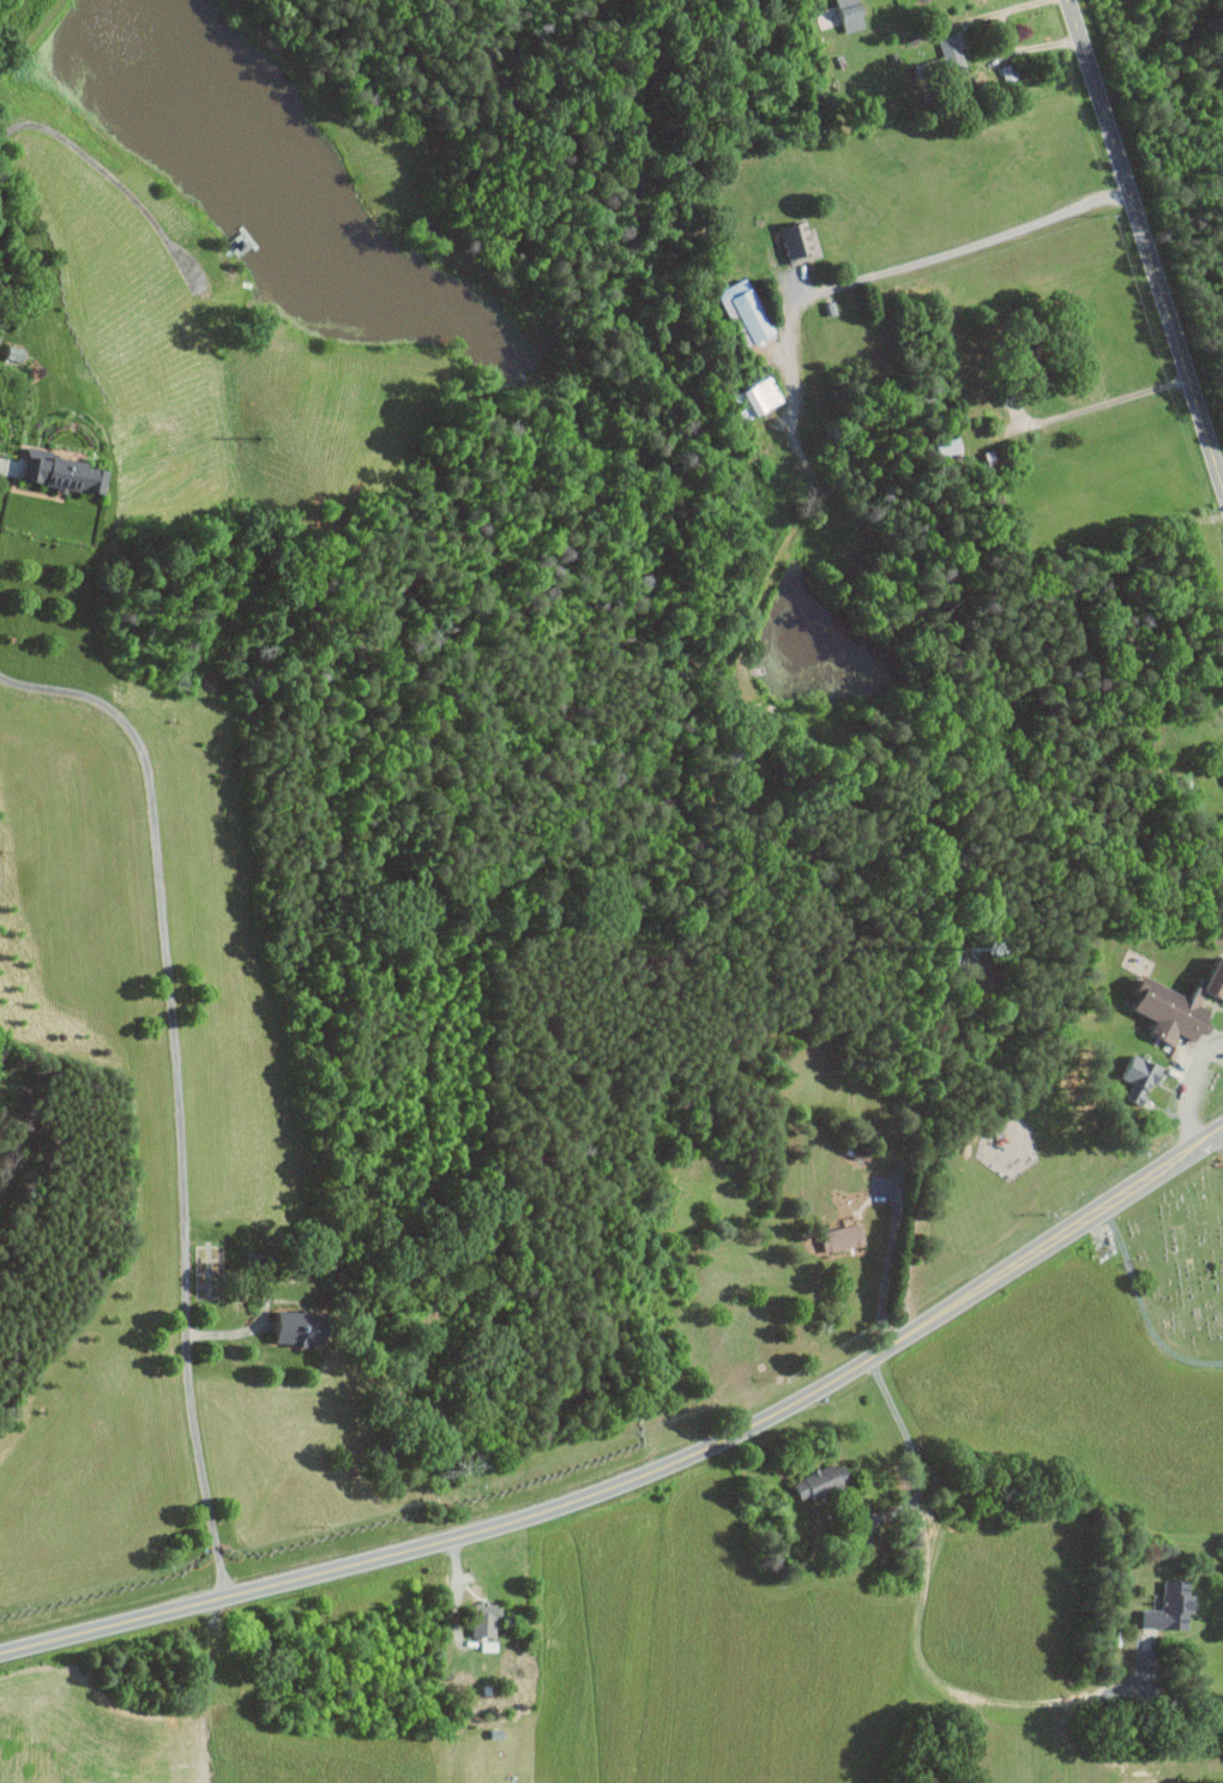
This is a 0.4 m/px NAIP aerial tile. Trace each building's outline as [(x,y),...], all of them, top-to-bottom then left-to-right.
[(848,33),(868,27),(859,0),(838,0),(848,33)] [(918,64),(922,80),(966,69),(961,48),(964,47),(961,32),(938,38),(943,57),(918,64)] [(817,227),(812,229),(810,220),(783,226),(792,263),(824,256),(817,227)] [(743,391),(748,403),(742,406),(748,418),(784,401),(772,376),(743,391)] [(108,492),(111,469),(93,466),(94,462),(29,453),(26,481),(70,487),(108,492)] [(1210,989),(1222,995),(1222,961),(1210,989)] [(1177,1044),(1181,1034),(1201,1041),(1213,1009),(1203,1006),(1209,990),(1197,986),(1194,995),(1146,977),(1135,1007),(1158,1016),(1151,1034),(1177,1044)] [(1164,1065),(1131,1053),(1123,1078),(1135,1082),(1129,1099),(1150,1106),(1164,1065)] [(821,1230),(824,1252),(868,1246),(865,1225),(821,1230)] [(274,1344),(330,1348),(333,1315),(277,1310),(274,1344)] [(845,1460),(795,1482),(804,1502),(854,1480),(845,1460)] [(1143,1628),(1191,1630),(1191,1613),(1199,1613),(1199,1596),(1191,1596),(1191,1581),(1166,1580),(1165,1610),(1144,1609),(1143,1628)] [(475,1610),(474,1636),(497,1637),(498,1618),(504,1618),(504,1611),(475,1610)] [(499,1651),(499,1642),(483,1642),(483,1651),(499,1651)]
